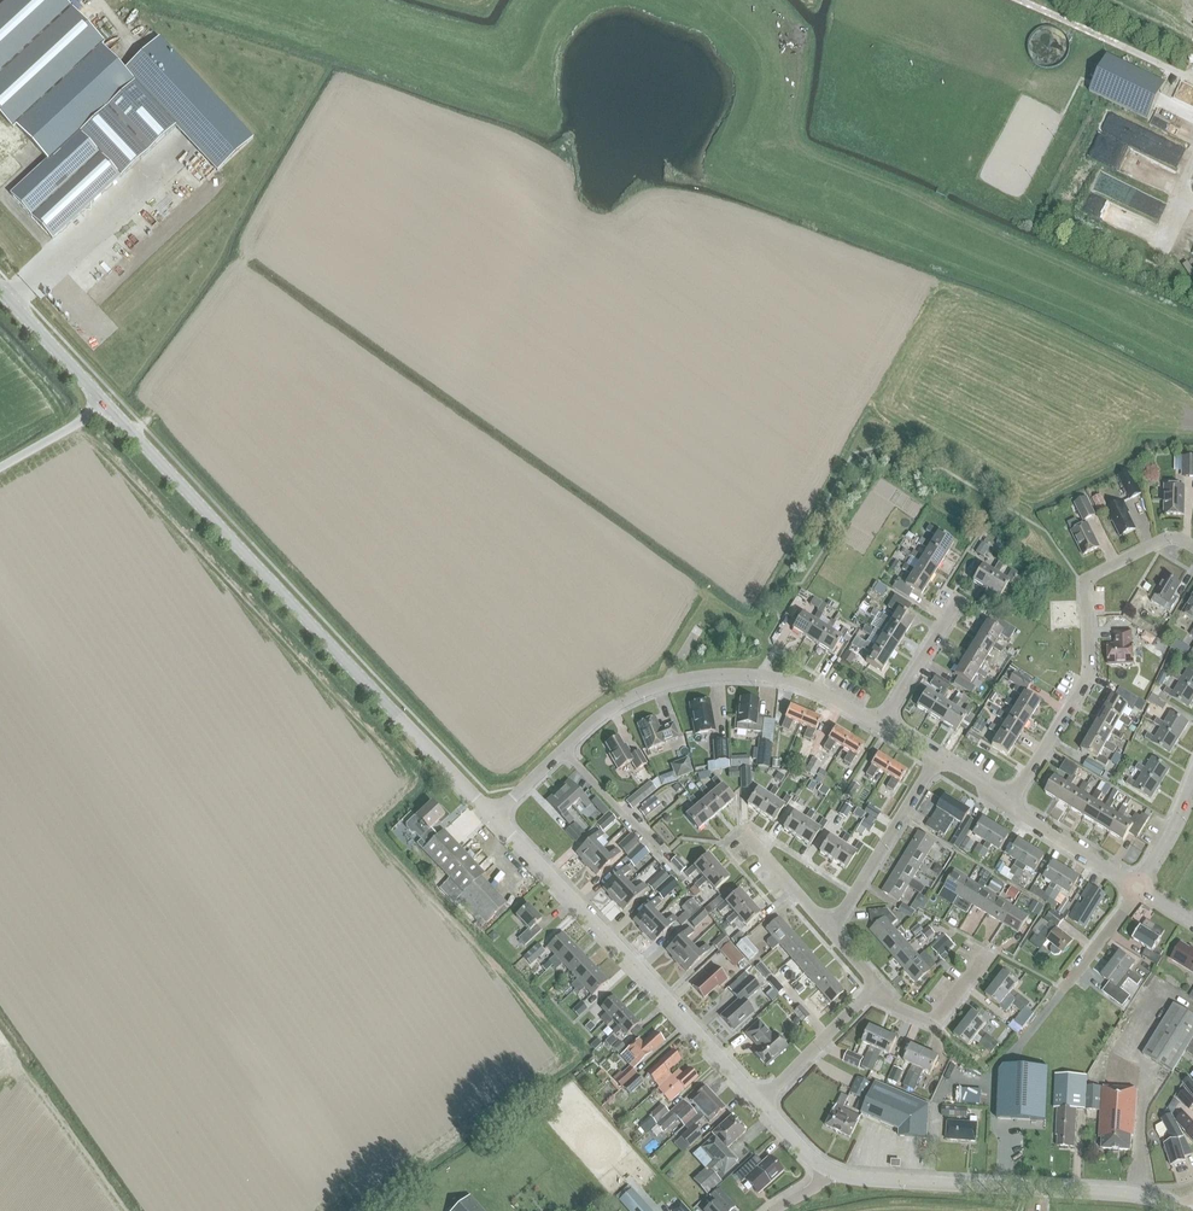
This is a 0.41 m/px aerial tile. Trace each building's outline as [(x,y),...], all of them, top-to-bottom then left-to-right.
[(12,128),(15,125),(48,160),(10,195),(52,239),(119,177),(120,177),(175,126),(217,171),(252,138),(159,38),(124,71),(101,46),(103,43),(63,0),(8,0),(0,7),(0,114),(12,128)] [(1038,65),(1043,68),(1048,68),(1053,68),(1058,65),(1063,62),(1066,58),(1068,53),(1069,47),(1068,42),(1066,37),(1063,33),(1058,29),(1053,27),(1048,27),(1043,27),(1038,29),(1033,33),(1030,37),(1028,42),(1027,47),(1028,53),(1030,58),(1033,62),(1038,65)] [(1147,120),(1160,94),(1165,83),(1107,55),(1089,91),(1147,120)] [(1155,115),(1151,122),(1170,132),(1174,125),(1155,115)] [(1111,134),(1122,139),(1129,123),(1118,118),(1111,134)] [(1192,478),(1192,457),(1181,457),(1181,478),(1192,478)] [(1117,477),(1129,501),(1141,495),(1130,471),(1117,477)] [(1164,515),(1183,515),(1184,486),(1164,486),(1164,515)] [(1105,511),(1108,510),(1100,494),(1091,499),(1099,514),(1105,511)] [(1073,504),(1082,522),(1095,516),(1086,497),(1073,504)] [(1108,510),(1105,511),(1110,521),(1112,520),(1120,537),(1135,529),(1126,513),(1128,512),(1123,502),(1108,510)] [(1099,547),(1087,524),(1071,532),(1083,555),(1099,547)] [(935,536),(930,544),(929,546),(945,556),(953,543),(938,533),(939,532),(929,525),(925,531),(935,536)] [(927,549),(922,557),(921,559),(937,569),(945,556),(929,546),(930,544),(921,538),(917,543),(927,549)] [(994,544),(986,538),(982,543),(991,549),(994,544)] [(992,550),(1003,554),(1008,542),(998,538),(992,550)] [(975,552),(982,557),(988,548),(981,543),(975,552)] [(914,570),(913,572),(928,582),(937,569),(921,559),(922,557),(913,551),(911,554),(903,549),(901,553),(909,558),(910,556),(919,562),(914,570)] [(895,562),(891,569),(895,572),(900,564),(895,562)] [(972,581),(985,590),(995,574),(997,575),(1003,566),(998,562),(992,572),(982,566),(972,581)] [(913,572),(914,570),(905,564),(901,569),(911,575),(904,585),(898,581),(893,589),(907,598),(912,590),(920,595),(928,582),(913,572)] [(995,574),(985,590),(998,598),(1008,582),(1015,587),(1020,578),(1015,575),(1016,574),(1011,570),(1005,580),(997,575),(995,574)] [(1164,609),(1170,613),(1178,600),(1172,596),(1179,584),(1166,576),(1155,595),(1168,603),(1164,609)] [(886,589),(878,583),(873,590),(882,596),(886,589)] [(1142,589),(1148,592),(1151,587),(1146,583),(1142,589)] [(1182,613),(1192,620),(1192,594),(1182,613)] [(896,613),(890,621),(889,623),(905,633),(914,620),(905,614),(910,606),(894,596),(887,608),(896,613)] [(874,602),(866,597),(861,606),(868,610),(874,602)] [(815,622),(817,623),(822,615),(821,614),(826,605),(822,602),(817,611),(817,612),(812,620),(802,613),(792,629),(805,637),(815,622)] [(889,623),(890,621),(882,616),(879,620),(888,626),(882,634),(881,636),(897,646),(905,633),(889,623)] [(986,622),(978,635),(994,645),(995,643),(1000,635),(1008,640),(1015,629),(999,619),(994,627),(986,622)] [(818,646),(828,630),(830,631),(835,623),(833,621),(830,620),(825,628),(817,623),(815,622),(805,637),(815,644),(818,646)] [(871,633),(872,631),(864,626),(861,631),(869,636),(871,633)] [(828,630),(818,646),(831,654),(841,638),(842,639),(848,631),(843,628),(838,636),(830,631),(828,630)] [(879,639),(874,647),(873,649),(889,659),(897,646),(881,636),(882,634),(874,629),(871,633),(879,639)] [(1133,664),(1132,645),(1131,645),(1131,631),(1114,632),(1115,645),(1107,645),(1108,665),(1133,664)] [(1151,645),(1155,639),(1144,632),(1140,639),(1151,645)] [(978,635),(970,648),(986,658),(987,656),(992,648),(1000,653),(1003,649),(995,643),(994,645),(978,635)] [(869,655),(865,662),(881,672),(889,659),(873,649),(874,647),(866,641),(865,643),(855,637),(850,646),(857,650),(858,648),(869,655)] [(1190,648),(1184,645),(1180,651),(1186,654),(1190,648)] [(995,661),(987,656),(986,658),(970,648),(962,661),(978,671),(979,669),(984,661),(992,666),(995,661)] [(1014,658),(1016,654),(1008,649),(1006,653),(1014,658)] [(847,651),(841,660),(848,664),(853,655),(847,651)] [(979,669),(978,671),(962,661),(953,674),(958,677),(953,684),(970,694),(974,687),(969,684),(976,674),(984,679),(987,674),(979,669)] [(1021,696),(1016,704),(1015,706),(1031,716),(1039,703),(1024,693),(1030,683),(1014,673),(1015,671),(1009,667),(1002,678),(1015,685),(1012,690),(1021,696)] [(1180,682),(1192,690),(1192,669),(1189,667),(1183,677),(1175,673),(1172,678),(1180,682)] [(1156,683),(1162,686),(1167,675),(1161,672),(1156,683)] [(935,675),(931,682),(945,691),(949,684),(935,675)] [(1180,682),(1173,692),(1166,688),(1163,693),(1188,708),(1192,700),(1192,690),(1180,682)] [(942,689),(936,697),(926,691),(916,707),(929,715),(939,699),(941,700),(946,692),(942,689)] [(996,695),(992,693),(987,700),(991,703),(996,695)] [(1122,700),(1135,707),(1139,700),(1126,693),(1122,700)] [(1147,701),(1154,706),(1158,699),(1151,695),(1147,701)] [(966,704),(968,700),(962,696),(959,700),(966,704)] [(929,715),(942,723),(952,707),(954,709),(959,700),(956,698),(955,697),(949,706),(941,700),(939,699),(929,715)] [(1111,697),(1104,710),(1120,720),(1119,722),(1128,728),(1132,722),(1122,717),(1128,706),(1111,697)] [(1013,709),(1008,717),(1007,719),(1023,729),(1031,716),(1015,706),(1016,704),(1007,698),(1004,703),(1013,709)] [(734,730),(762,733),(763,719),(756,718),(758,701),(740,699),(739,708),(737,708),(734,730)] [(715,731),(709,700),(689,704),(694,735),(715,731)] [(952,707),(942,723),(955,731),(959,725),(965,729),(968,724),(962,721),(965,716),(967,717),(972,708),(967,705),(962,714),(954,709),(952,707)] [(792,721),(800,724),(805,712),(789,706),(784,718),(785,718),(781,728),(788,731),(792,721)] [(1104,710),(1096,723),(1112,733),(1111,735),(1121,741),(1124,735),(1114,730),(1119,722),(1120,720),(1104,710)] [(1005,722),(1000,730),(999,732),(1015,742),(1023,729),(1007,719),(1008,717),(999,711),(996,716),(1005,722)] [(805,712),(800,724),(807,728),(803,737),(810,740),(814,731),(815,731),(820,719),(805,712)] [(1153,723),(1161,728),(1179,738),(1188,723),(1170,713),(1164,723),(1153,716),(1150,721),(1154,723),(1153,723)] [(637,725),(647,750),(664,744),(664,742),(678,737),(673,723),(659,729),(654,718),(645,722),(644,720),(639,722),(639,724),(637,725)] [(984,723),(977,719),(972,727),(979,731),(984,723)] [(1096,723),(1088,736),(1105,746),(1103,748),(1113,754),(1116,748),(1107,743),(1111,735),(1112,733),(1096,723)] [(999,732),(1000,730),(991,724),(990,725),(988,729),(997,735),(991,745),(1007,755),(1015,742),(999,732)] [(835,743),(842,747),(848,736),(835,728),(828,739),(823,748),(829,752),(835,743)] [(1179,738),(1161,728),(1155,738),(1147,733),(1144,738),(1169,754),(1179,738)] [(964,737),(977,745),(981,739),(968,731),(964,737)] [(1139,743),(1142,739),(1135,734),(1132,739),(1139,743)] [(842,747),(842,748),(849,752),(843,761),(850,765),(855,756),(856,756),(863,745),(848,736),(842,747)] [(1105,746),(1088,736),(1081,750),(1096,759),(1095,761),(1105,767),(1109,762),(1099,756),(1103,748),(1105,746)] [(631,762),(636,770),(646,764),(639,752),(631,756),(625,746),(623,747),(618,737),(605,745),(611,754),(609,755),(617,770),(631,762)] [(728,761),(727,741),(713,742),(714,761),(728,761)] [(757,767),(768,768),(771,743),(760,742),(757,767)] [(1134,753),(1137,746),(1131,744),(1129,751),(1134,753)] [(804,752),(800,759),(805,761),(808,755),(804,752)] [(877,770),(885,774),(891,763),(877,754),(870,765),(871,765),(865,774),(872,779),(877,770)] [(730,757),(730,766),(740,766),(740,757),(730,757)] [(804,773),(813,778),(821,764),(811,758),(804,773)] [(1135,769),(1142,773),(1160,784),(1169,769),(1152,758),(1145,768),(1138,764),(1135,769)] [(670,765),(675,779),(692,773),(687,759),(670,765)] [(1082,766),(1100,777),(1105,769),(1086,759),(1082,766)] [(772,760),(772,768),(779,769),(780,761),(772,760)] [(1055,777),(1045,793),(1058,801),(1068,785),(1070,787),(1076,777),(1072,775),(1076,768),(1065,761),(1060,768),(1070,775),(1065,784),(1055,777)] [(885,774),(886,775),(891,778),(885,788),(892,792),(898,782),(899,783),(905,771),(891,763),(885,774)] [(738,779),(738,769),(728,770),(728,779),(738,779)] [(739,769),(740,790),(751,789),(750,769),(739,769)] [(819,770),(817,775),(823,778),(826,773),(819,770)] [(1160,784),(1142,773),(1136,783),(1129,779),(1126,784),(1150,799),(1160,784)] [(710,795),(709,796),(721,810),(733,800),(721,787),(723,785),(715,777),(711,780),(718,788),(710,795)] [(650,784),(655,791),(656,790),(661,787),(662,786),(658,781),(657,778),(650,784)] [(830,792),(840,798),(848,785),(838,779),(830,792)] [(568,781),(557,791),(571,806),(578,800),(585,809),(590,805),(582,796),(568,781)] [(812,791),(816,785),(810,782),(807,788),(812,791)] [(843,795),(850,800),(858,787),(851,782),(843,795)] [(1058,801),(1071,809),(1081,793),(1083,795),(1089,785),(1084,782),(1078,791),(1070,787),(1068,785),(1058,801)] [(709,820),(711,819),(721,810),(709,796),(710,795),(704,787),(699,790),(706,798),(699,805),(697,806),(709,820)] [(778,790),(776,788),(773,787),(767,796),(757,789),(747,805),(760,814),(770,798),(772,799),(778,790)] [(636,793),(643,801),(649,797),(641,788),(636,793)] [(1113,800),(1118,792),(1114,789),(1109,798),(1113,800)] [(1071,809),(1084,817),(1094,801),(1096,803),(1102,793),(1096,790),(1091,800),(1083,795),(1081,793),(1071,809)] [(571,806),(557,791),(546,801),(561,816),(568,824),(573,820),(565,812),(571,806)] [(772,799),(770,798),(760,814),(773,822),(783,806),(785,807),(791,798),(786,795),(780,804),(772,799)] [(638,811),(643,817),(660,804),(653,796),(641,806),(642,808),(638,811)] [(698,830),(709,820),(697,806),(699,805),(692,796),(688,800),(695,808),(685,816),(698,830)] [(937,837),(938,835),(957,803),(945,796),(935,811),(936,811),(928,822),(929,822),(924,829),(937,837)] [(595,798),(590,802),(597,809),(602,805),(595,798)] [(1084,817),(1097,825),(1107,809),(1109,811),(1115,801),(1113,800),(1109,798),(1104,808),(1096,803),(1094,801),(1084,817)] [(1125,808),(1131,800),(1127,798),(1122,806),(1125,808)] [(838,815),(845,819),(851,809),(851,808),(852,806),(846,802),(845,805),(844,804),(838,815)] [(416,817),(413,817),(407,822),(406,824),(406,827),(411,833),(414,833),(420,840),(416,844),(436,866),(430,872),(434,877),(433,878),(441,887),(439,889),(453,903),(456,900),(481,927),(485,923),(506,904),(480,877),(484,874),(443,830),(437,835),(431,828),(438,821),(440,823),(448,816),(440,808),(438,810),(431,803),(416,817)] [(970,811),(957,803),(938,835),(943,838),(953,822),(960,827),(970,811)] [(880,813),(868,805),(863,811),(875,819),(880,813)] [(1097,825),(1110,833),(1119,817),(1122,819),(1127,809),(1125,808),(1122,806),(1116,816),(1109,811),(1107,809),(1097,825)] [(857,808),(853,813),(860,819),(864,813),(857,808)] [(1149,818),(1152,813),(1147,809),(1143,815),(1148,818),(1149,818)] [(814,814),(812,812),(809,811),(803,820),(793,813),(783,829),(796,837),(806,821),(808,823),(814,814)] [(602,832),(615,820),(608,813),(595,825),(602,832)] [(1119,817),(1110,833),(1123,842),(1128,833),(1136,838),(1148,818),(1143,815),(1142,814),(1140,817),(1135,814),(1129,823),(1122,819),(1119,817)] [(855,832),(861,836),(865,830),(869,832),(874,825),(872,824),(874,820),(868,816),(866,820),(864,819),(855,832)] [(808,823),(806,821),(796,837),(809,846),(819,830),(821,831),(827,822),(822,819),(816,828),(808,823)] [(974,835),(986,843),(996,827),(983,820),(974,835)] [(565,832),(575,843),(580,838),(571,827),(565,832)] [(1008,835),(996,827),(986,843),(983,848),(978,855),(983,858),(991,846),(999,850),(1008,835)] [(948,844),(957,849),(967,835),(958,829),(948,844)] [(576,853),(586,864),(601,850),(595,844),(604,836),(600,832),(591,839),(576,853)] [(918,832),(909,847),(925,857),(935,842),(918,832)] [(617,846),(626,855),(638,843),(630,834),(617,846)] [(850,837),(848,836),(845,834),(839,843),(829,837),(819,852),(832,861),(842,845),(844,846),(850,837)] [(959,849),(967,855),(975,843),(966,838),(959,849)] [(1006,879),(1011,882),(1032,850),(1018,841),(1009,857),(1017,861),(1006,879)] [(624,858),(634,868),(650,854),(640,843),(624,858)] [(844,846),(842,845),(832,861),(845,869),(855,854),(857,855),(863,846),(858,843),(852,852),(844,846)] [(978,855),(983,848),(978,845),(971,856),(976,859),(978,855)] [(909,847),(900,862),(916,872),(925,857),(909,847)] [(601,850),(586,864),(596,875),(611,861),(619,853),(615,849),(607,856),(601,850)] [(1032,850),(1011,882),(1018,886),(1021,881),(1019,879),(1026,867),(1034,872),(1043,857),(1032,850)] [(718,867),(716,865),(708,855),(693,867),(692,866),(684,873),(688,877),(696,870),(702,878),(704,879),(718,867)] [(670,863),(680,874),(685,868),(675,857),(670,863)] [(907,887),(919,894),(921,895),(924,889),(911,880),(916,872),(900,862),(891,877),(907,887)] [(1044,895),(1049,898),(1066,871),(1054,863),(1044,878),(1052,883),(1044,895)] [(933,870),(933,874),(938,877),(942,870),(936,866),(933,870)] [(602,889),(613,899),(628,885),(622,879),(630,871),(626,867),(618,874),(602,889)] [(728,879),(718,867),(704,879),(702,878),(694,885),(698,889),(706,882),(714,891),(728,879)] [(646,885),(653,892),(668,878),(661,871),(646,885)] [(944,888),(959,897),(969,880),(954,871),(944,888)] [(1066,871),(1049,898),(1054,901),(1061,889),(1069,894),(1078,878),(1066,871)] [(959,897),(973,906),(983,889),(991,876),(985,872),(977,885),(969,880),(959,897)] [(495,892),(502,886),(495,877),(488,883),(495,892)] [(654,892),(662,901),(679,886),(670,877),(654,892)] [(898,902),(907,887),(891,877),(882,892),(898,902)] [(988,888),(998,895),(1004,886),(994,879),(988,888)] [(628,885),(613,899),(623,910),(638,896),(638,895),(646,888),(642,883),(634,891),(628,885)] [(1073,919),(1072,921),(1084,928),(1105,895),(1093,887),(1092,888),(1089,885),(1081,897),(1085,900),(1081,906),(1078,903),(1069,917),(1073,919)] [(689,892),(693,897),(698,892),(694,887),(689,892)] [(1014,902),(1019,893),(1011,888),(1005,896),(1014,902)] [(973,906),(988,915),(998,898),(983,889),(973,906)] [(719,913),(727,906),(734,913),(735,915),(749,902),(739,891),(725,903),(718,896),(708,905),(714,910),(715,909),(719,913)] [(915,901),(920,905),(925,897),(921,895),(919,894),(915,901)] [(988,915),(1003,924),(1013,907),(998,898),(988,915)] [(633,921),(643,931),(658,917),(652,911),(660,903),(656,899),(648,906),(633,921)] [(676,921),(681,926),(699,908),(691,899),(680,909),(684,913),(676,921)] [(1056,911),(1062,915),(1070,903),(1064,899),(1056,911)] [(1034,901),(1029,908),(1039,914),(1043,907),(1034,901)] [(759,914),(749,902),(735,915),(734,913),(725,920),(729,925),(737,917),(745,927),(759,914)] [(898,911),(911,919),(915,912),(902,904),(898,911)] [(527,906),(515,917),(527,929),(518,939),(524,946),(541,930),(536,925),(541,920),(527,906)] [(1013,907),(1003,924),(1018,933),(1028,917),(1013,907)] [(687,921),(694,929),(707,917),(701,909),(687,921)] [(870,931),(882,944),(896,931),(892,926),(898,921),(888,909),(870,911),(871,920),(870,920),(875,926),(870,931)] [(1047,941),(1053,945),(1050,948),(1051,953),(1054,955),(1058,955),(1061,952),(1062,953),(1072,940),(1057,928),(1063,920),(1051,910),(1043,921),(1048,925),(1038,937),(1035,935),(1029,942),(1040,950),(1047,941)] [(1061,918),(1065,920),(1070,913),(1066,911),(1061,918)] [(658,917),(643,931),(653,942),(668,928),(668,927),(676,920),(672,915),(664,923),(658,917)] [(954,928),(957,922),(947,917),(944,922),(954,928)] [(771,951),(779,944),(792,933),(779,918),(765,929),(771,936),(766,941),(766,944),(771,951)] [(1164,931),(1146,920),(1141,928),(1140,927),(1132,940),(1146,949),(1141,956),(1157,966),(1162,958),(1159,957),(1162,952),(1156,947),(1160,940),(1159,939),(1164,931)] [(922,931),(918,926),(909,933),(914,938),(922,931)] [(666,950),(676,961),(691,946),(685,940),(693,932),(689,928),(681,936),(666,950)] [(920,934),(924,940),(932,934),(927,928),(920,934)] [(882,944),(893,957),(907,944),(896,931),(882,944)] [(548,961),(552,965),(573,945),(562,933),(547,947),(554,955),(548,961)] [(779,944),(791,959),(805,947),(792,933),(779,944)] [(711,945),(718,952),(729,941),(722,934),(711,945)] [(736,945),(742,939),(738,935),(732,940),(736,945)] [(938,942),(946,952),(953,945),(945,936),(938,942)] [(735,947),(748,961),(758,953),(745,938),(735,947)] [(719,952),(734,968),(744,959),(729,943),(719,952)] [(523,958),(530,966),(545,952),(537,944),(523,958)] [(893,957),(904,970),(919,957),(907,944),(893,957)] [(1180,944),(1170,960),(1192,974),(1192,951),(1180,944)] [(552,965),(552,966),(556,969),(562,964),(569,972),(585,957),(573,945),(552,965)] [(691,946),(676,961),(686,972),(701,957),(709,949),(705,945),(697,953),(691,946)] [(791,959),(804,973),(817,962),(805,947),(791,959)] [(924,952),(919,957),(904,970),(916,983),(930,970),(936,965),(924,952)] [(1119,953),(1111,965),(1128,979),(1137,985),(1141,980),(1134,974),(1133,975),(1128,971),(1134,964),(1119,953)] [(596,969),(585,957),(569,972),(576,979),(570,985),(574,989),(596,969)] [(804,973),(817,988),(830,977),(817,962),(804,973)] [(755,968),(764,979),(770,974),(760,963),(755,968)] [(706,974),(692,987),(703,998),(717,986),(718,987),(727,980),(713,965),(705,973),(706,974)] [(1120,990),(1128,979),(1111,965),(1102,977),(1109,982),(1102,992),(1121,1006),(1129,997),(1120,990)] [(607,981),(596,969),(574,989),(578,993),(584,988),(592,996),(607,981)] [(1003,972),(994,984),(1026,1008),(1030,1004),(1012,990),(1018,983),(1003,972)] [(785,980),(780,974),(775,978),(780,985),(785,980)] [(733,1031),(753,1012),(744,1002),(759,988),(749,977),(733,991),(740,998),(720,1017),(733,1031)] [(830,977),(817,988),(830,1003),(843,991),(830,977)] [(768,983),(778,994),(783,989),(773,978),(768,983)] [(798,995),(805,990),(800,984),(794,990),(798,995)] [(1011,1004),(1022,1013),(1026,1008),(994,984),(985,995),(1005,1011),(1011,1004)] [(771,1002),(778,996),(771,989),(765,995),(771,1002)] [(600,1018),(603,1022),(621,1005),(613,996),(600,1008),(605,1013),(600,1018)] [(572,1010),(578,1017),(587,1008),(581,1002),(572,1010)] [(600,1032),(607,1026),(613,1021),(617,1026),(630,1014),(621,1005),(603,1022),(597,1029),(600,1032)] [(1172,1073),(1192,1038),(1192,1017),(1173,1005),(1143,1055),(1172,1073)] [(809,1016),(800,1006),(793,1012),(802,1022),(809,1016)] [(1026,1009),(1016,1021),(1010,1017),(1004,1023),(1017,1033),(1032,1015),(1026,1009)] [(972,1012),(963,1024),(994,1049),(998,1044),(981,1030),(986,1024),(972,1012)] [(611,1031),(613,1033),(615,1035),(621,1030),(626,1035),(638,1023),(630,1014),(617,1026),(611,1031)] [(589,1032),(595,1027),(590,1022),(584,1027),(589,1032)] [(758,1022),(745,1034),(758,1048),(752,1052),(766,1067),(787,1047),(774,1033),(771,1035),(758,1022)] [(994,1049),(963,1024),(954,1035),(968,1047),(973,1040),(991,1053),(994,1049)] [(861,1067),(866,1069),(883,1033),(870,1027),(862,1043),(870,1047),(861,1067)] [(663,1041),(655,1033),(643,1044),(639,1040),(625,1052),(634,1061),(629,1066),(632,1070),(663,1041)] [(896,1039),(883,1033),(866,1069),(872,1071),(881,1051),(889,1055),(896,1039)] [(611,1036),(604,1042),(609,1047),(616,1041),(611,1036)] [(590,1046),(594,1051),(601,1044),(597,1040),(590,1046)] [(613,1047),(617,1052),(625,1046),(620,1040),(613,1047)] [(903,1085),(908,1088),(924,1051),(911,1045),(904,1062),(912,1065),(903,1085)] [(660,1085),(671,1075),(667,1071),(680,1059),(672,1051),(659,1063),(660,1063),(646,1075),(653,1083),(655,1081),(660,1085)] [(843,1061),(859,1068),(863,1058),(847,1051),(843,1061)] [(924,1051),(908,1088),(914,1090),(923,1070),(931,1074),(938,1057),(924,1051)] [(970,1063),(985,1074),(991,1068),(976,1055),(970,1063)] [(632,1070),(629,1066),(614,1080),(621,1088),(636,1075),(632,1070)] [(1047,1068),(1004,1066),(999,1072),(997,1119),(1045,1121),(1047,1068)] [(887,1081),(896,1085),(902,1072),(893,1068),(887,1081)] [(665,1098),(668,1101),(671,1101),(696,1078),(689,1069),(682,1075),(678,1070),(661,1086),(668,1095),(665,1098)] [(1085,1110),(1086,1087),(1086,1076),(1055,1074),(1053,1108),(1057,1108),(1056,1133),(1057,1133),(1057,1147),(1074,1147),(1077,1109),(1085,1110)] [(623,1089),(629,1096),(643,1083),(637,1076),(623,1089)] [(871,1084),(857,1077),(850,1093),(861,1098),(864,1100),(871,1084)] [(1189,1078),(1183,1083),(1192,1096),(1192,1083),(1189,1078)] [(862,1114),(899,1130),(899,1137),(926,1138),(928,1106),(875,1082),(862,1114)] [(663,1133),(677,1120),(683,1126),(715,1098),(705,1087),(690,1101),(696,1107),(692,1111),(683,1100),(656,1125),(663,1133)] [(1086,1087),(1085,1110),(1100,1111),(1098,1138),(1102,1138),(1101,1149),(1129,1151),(1130,1136),(1132,1137),(1133,1129),(1134,1129),(1136,1089),(1086,1087)] [(981,1103),(981,1088),(959,1088),(958,1102),(981,1103)] [(1188,1110),(1192,1105),(1192,1100),(1184,1091),(1177,1098),(1188,1110)] [(825,1126),(850,1138),(860,1117),(843,1108),(848,1097),(841,1094),(825,1126)] [(715,1098),(683,1126),(687,1131),(682,1136),(690,1145),(701,1135),(693,1126),(704,1117),(709,1122),(724,1108),(722,1106),(715,1098)] [(638,1126),(645,1133),(667,1112),(660,1105),(638,1126)] [(966,1117),(967,1109),(942,1107),(941,1115),(966,1117)] [(1161,1120),(1171,1115),(1167,1108),(1161,1120)] [(1185,1134),(1192,1142),(1192,1121),(1183,1112),(1180,1116),(1175,1121),(1183,1129),(1182,1130),(1185,1133),(1185,1134)] [(1160,1120),(1169,1135),(1166,1136),(1168,1143),(1164,1145),(1171,1166),(1185,1162),(1183,1157),(1192,1154),(1171,1115),(1161,1120),(1160,1120)] [(693,1180),(706,1195),(720,1182),(713,1174),(718,1169),(723,1174),(737,1162),(726,1149),(745,1131),(731,1116),(712,1134),(710,1132),(702,1139),(706,1143),(700,1148),(713,1163),(693,1180)] [(947,1122),(946,1140),(975,1142),(977,1124),(975,1124),(976,1119),(970,1118),(970,1123),(947,1122)] [(735,1175),(741,1182),(744,1179),(757,1194),(782,1171),(769,1157),(762,1163),(756,1156),(735,1175)] [(618,1201),(628,1210),(650,1210),(631,1189),(618,1201)] [(719,1190),(706,1201),(710,1206),(704,1210),(730,1210),(734,1207),(719,1190)] [(468,1194),(454,1207),(455,1208),(451,1210),(484,1210),(468,1194)] [(680,1203),(671,1210),(687,1210),(680,1203)]
